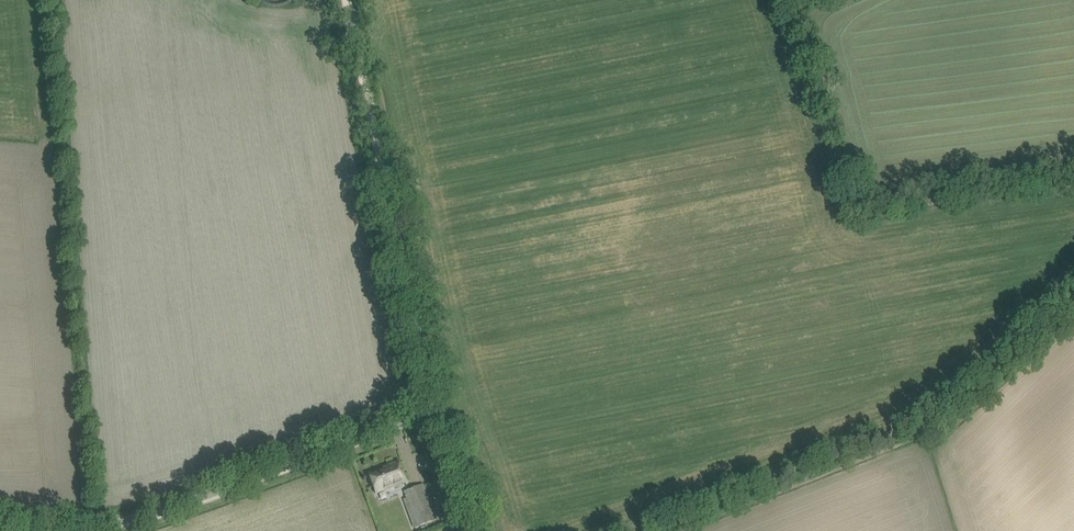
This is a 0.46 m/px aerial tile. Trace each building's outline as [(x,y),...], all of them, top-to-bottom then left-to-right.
[(406,482),(399,462),(383,468),(384,469),(369,474),(376,493),(377,493),(376,492),(393,486),(393,487),(406,482)] [(414,528),(436,519),(423,485),(405,491),(407,498),(403,499),(414,528)]
